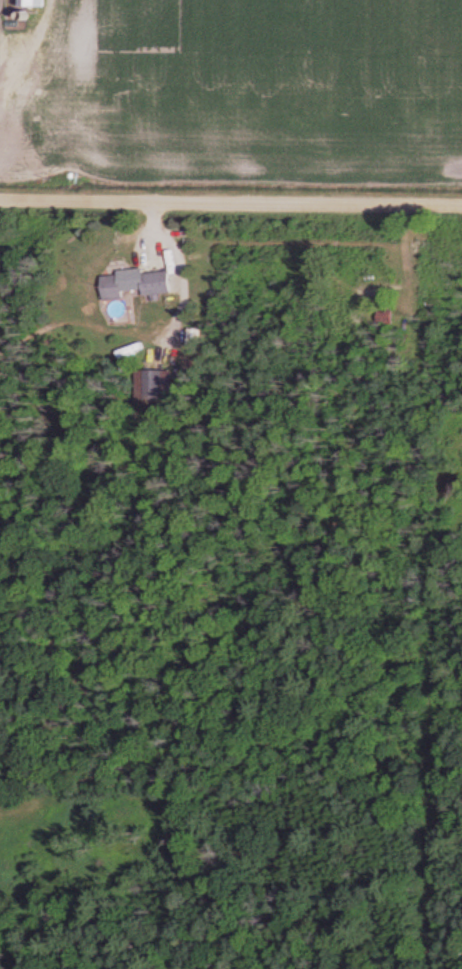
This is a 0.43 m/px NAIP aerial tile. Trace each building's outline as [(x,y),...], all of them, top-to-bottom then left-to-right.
[(392,285),(390,271),(376,273),(378,287),(392,285)] [(129,300),(128,292),(148,291),(148,297),(181,294),(180,273),(148,275),(148,272),(105,275),(108,302),(129,300)]
